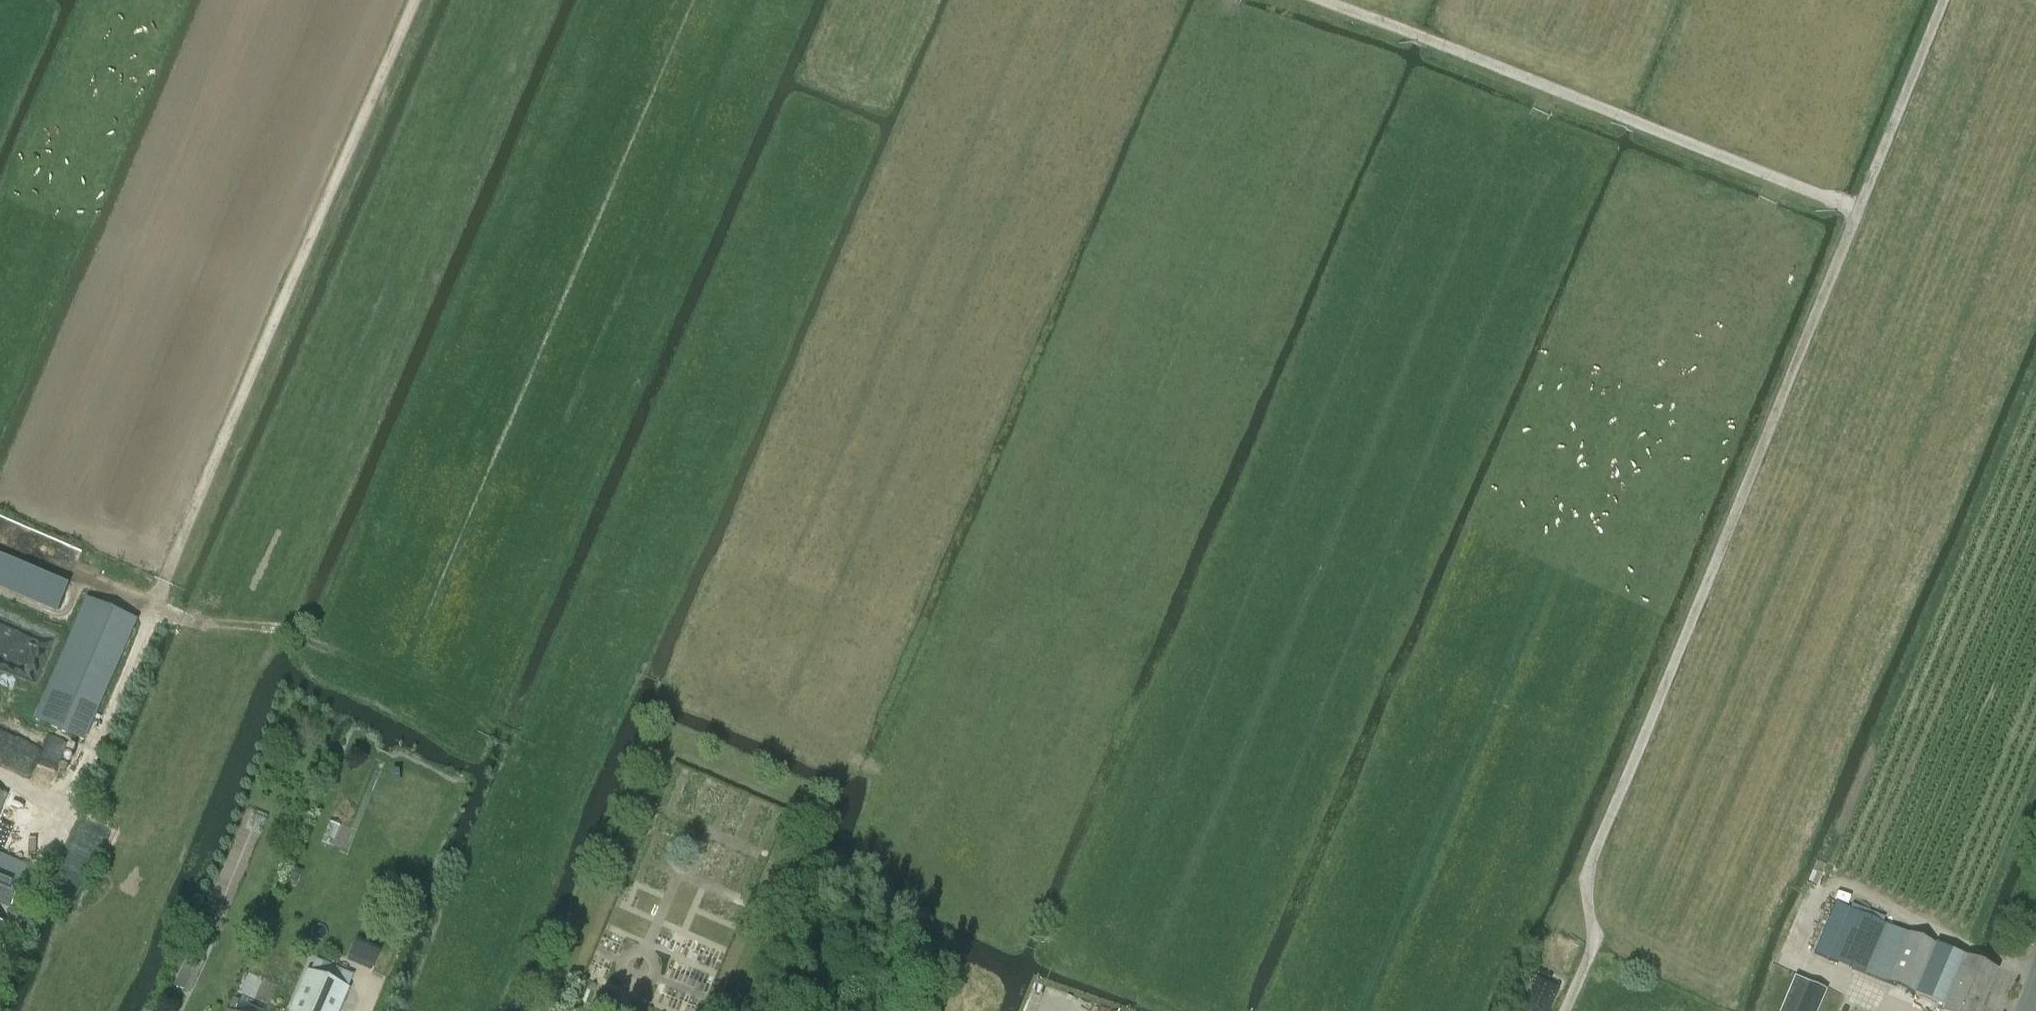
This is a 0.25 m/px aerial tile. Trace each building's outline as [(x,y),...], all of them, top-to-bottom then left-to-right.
[(69,585),(0,555),(0,588),(57,613),(69,585)] [(88,600),(36,720),(82,740),(135,620),(88,600)] [(11,906),(27,868),(0,856),(0,901),(11,906)] [(303,873),(294,870),(290,881),(298,884),(303,873)] [(1835,901),(1814,951),(1829,958),(1850,908),(1835,901)] [(1850,908),(1829,958),(1915,995),(1937,945),(1923,939),(1850,908)] [(354,941),(347,956),(372,968),(379,952),(354,941)] [(197,953),(208,959),(214,947),(202,942),(197,953)] [(1915,995),(1939,1005),(1936,1010),(1938,1010),(1980,1010),(1998,971),(1937,945),(1915,995)] [(174,985),(190,993),(203,965),(187,957),(174,985)] [(349,990),(308,972),(291,1010),(340,1010),(349,990)] [(1825,991),(1808,984),(1797,1010),(1816,1010),(1825,991)] [(239,1002),(234,1000),(229,1010),(235,1010),(239,1002)]
